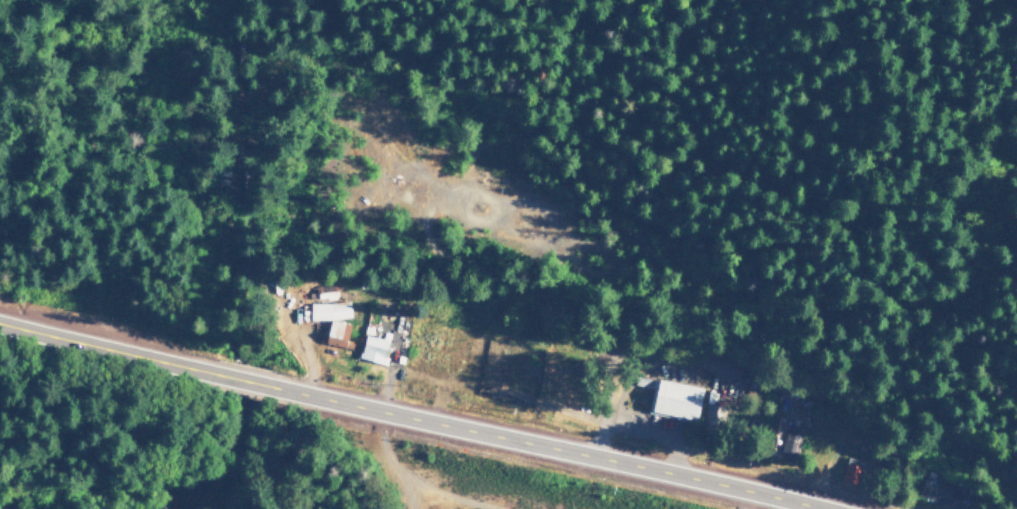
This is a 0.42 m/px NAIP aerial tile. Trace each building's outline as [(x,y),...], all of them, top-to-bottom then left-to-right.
[(308,303),(309,320),(349,319),(348,302),(308,303)] [(352,342),(345,340),(349,325),(329,319),(323,342),(350,349),(352,342)] [(357,358),(382,364),(388,341),(363,335),(357,358)] [(649,413),(690,422),(697,388),(656,379),(649,413)] [(721,431),(722,406),(704,405),(703,429),(721,431)] [(779,456),(795,458),(798,428),(783,426),(779,456)] [(841,482),(857,486),(862,468),(845,464),(841,482)]
